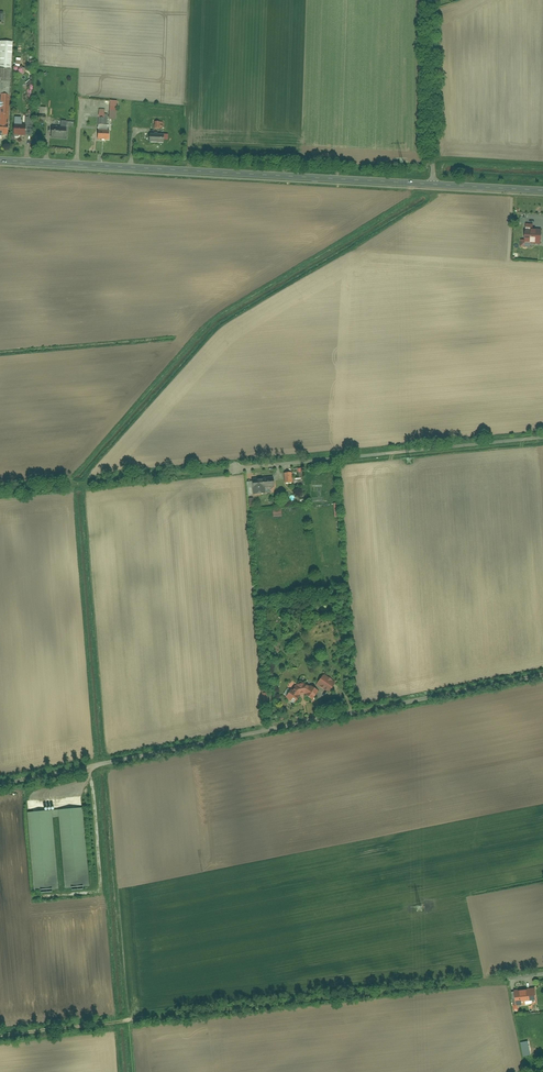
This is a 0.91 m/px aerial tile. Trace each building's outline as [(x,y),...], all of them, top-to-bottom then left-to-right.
[(7,135),(12,41),(0,41),(0,134),(7,135)] [(115,119),(116,101),(109,100),(108,119),(115,119)] [(106,124),(107,114),(104,114),(104,109),(98,109),(98,114),(98,124),(106,124)] [(21,117),(14,116),(12,135),(24,136),(25,124),(21,124),(21,117)] [(60,126),(51,126),(51,136),(65,137),(66,127),(65,127),(65,121),(60,121),(60,126)] [(98,124),(97,130),(97,139),(108,140),(108,130),(107,130),(107,125),(98,124)] [(167,134),(149,133),(148,142),(162,143),(163,139),(167,139),(167,134)] [(541,234),(525,234),(524,246),(540,247),(541,234)] [(292,472),(285,472),(286,482),(293,482),(292,472)] [(273,476),(251,478),(252,494),(266,493),(265,487),(274,486),(273,476)] [(322,674),(316,685),(328,693),(335,683),(322,674)] [(304,694),(311,699),(317,691),(311,687),(310,689),(305,685),(303,685),(302,683),(301,682),(298,682),(297,684),(298,686),(296,687),(288,698),(291,700),(290,701),(294,704),(300,695),(304,694)] [(83,808),(27,813),(35,892),(59,890),(52,818),(59,817),(66,889),(91,887),(83,808)] [(536,987),(515,990),(516,1005),(527,1004),(526,1001),(538,999),(536,987)] [(523,1057),(530,1055),(527,1041),(520,1043),(523,1057)]
